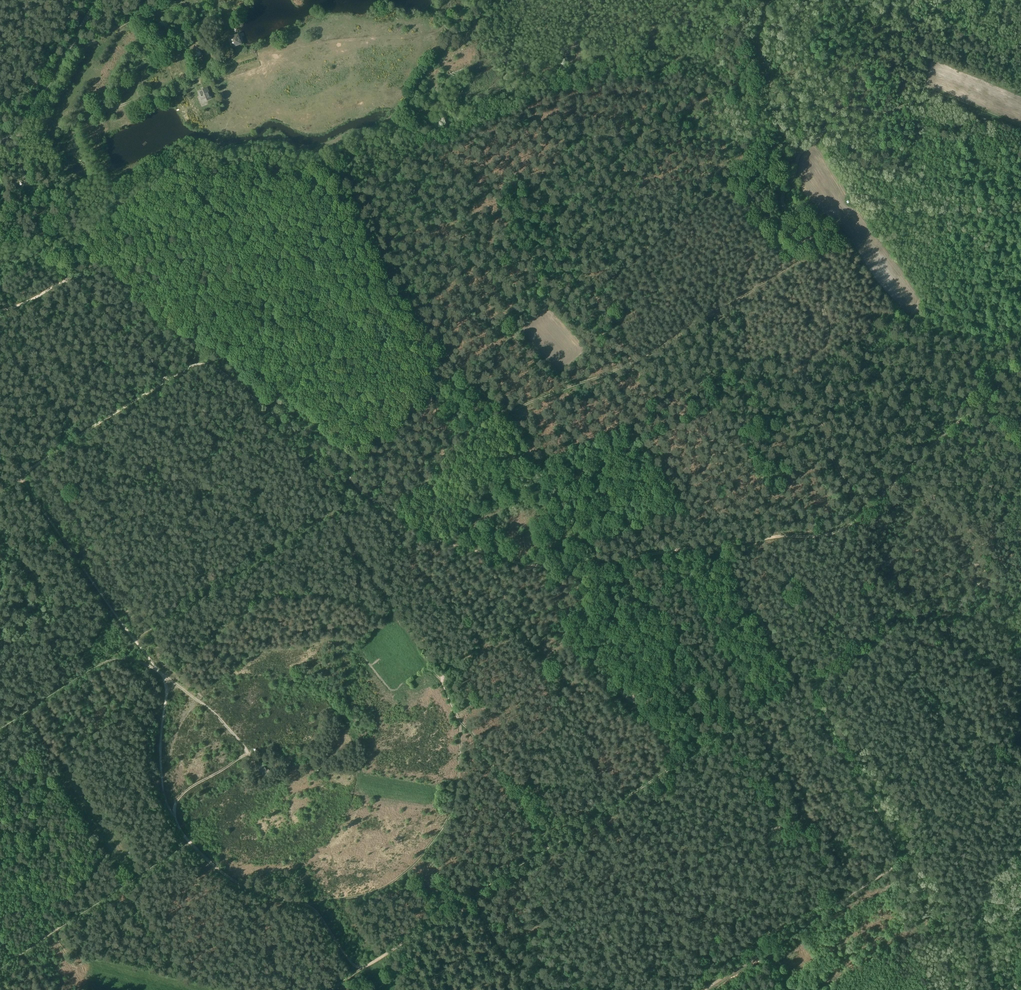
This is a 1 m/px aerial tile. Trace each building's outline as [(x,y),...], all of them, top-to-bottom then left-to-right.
[(237,34),(229,37),(232,48),(241,45),(237,34)] [(200,49),(192,53),(196,60),(203,56),(200,49)] [(207,100),(212,99),(207,87),(197,91),(199,95),(201,101),(202,103),(206,101),(207,100)] [(24,166),(19,168),(24,179),(28,178),(24,166)] [(267,770),(264,765),(259,768),(262,773),(263,772),(267,770)]
